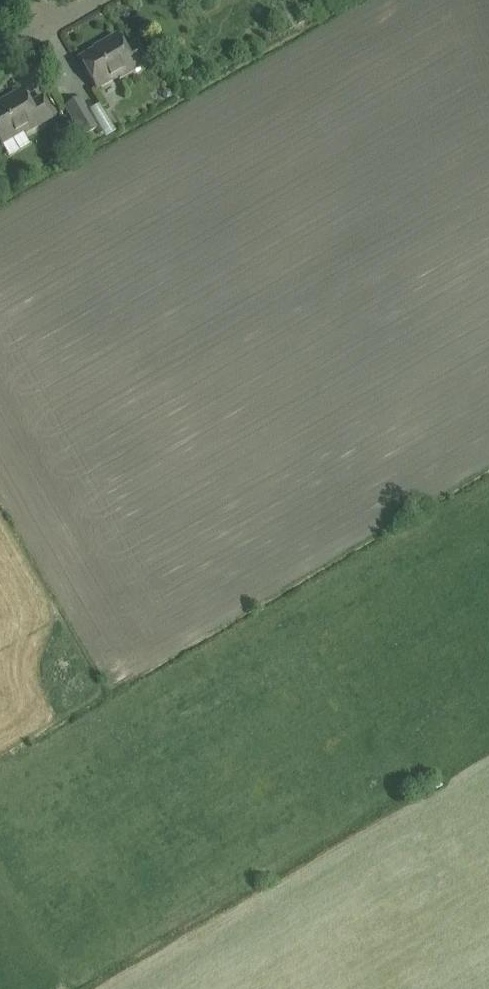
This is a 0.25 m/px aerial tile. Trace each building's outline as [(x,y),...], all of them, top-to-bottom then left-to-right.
[(149,61),(137,41),(123,49),(115,35),(100,44),(101,45),(78,59),(96,90),(118,77),(119,79),(149,61)] [(41,96),(28,104),(20,90),(5,99),(6,101),(0,104),(0,144),(1,145),(23,132),(24,134),(54,116),(41,96)] [(79,98),(63,108),(81,138),(97,128),(79,98)] [(103,100),(93,104),(109,138),(119,134),(103,100)]
